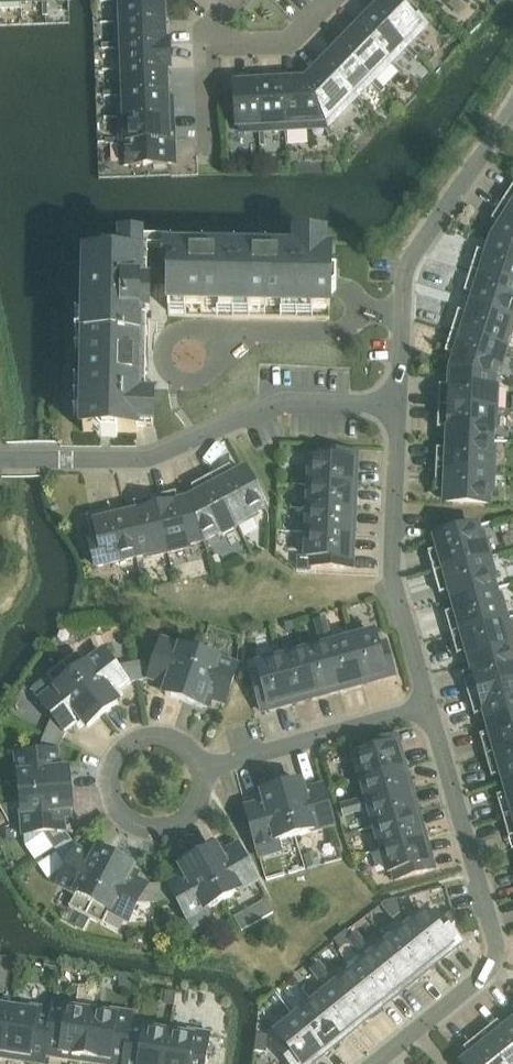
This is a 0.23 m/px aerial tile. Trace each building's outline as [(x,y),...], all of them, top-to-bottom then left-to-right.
[(117,2),(118,24),(123,23),(164,22),(163,0),(117,0),(117,2)] [(373,15),(406,47),(408,46),(423,30),(427,26),(409,9),(405,13),(392,0),(388,0),(373,15)] [(406,47),(373,15),(356,32),(389,64),(404,49),(406,47)] [(124,47),(165,46),(165,45),(164,22),(123,23),(118,24),(118,45),(118,47),(124,47)] [(375,80),(389,64),(356,32),(340,49),(373,81),(375,80)] [(118,47),(119,50),(119,71),(125,71),(166,69),(166,70),(170,70),(169,45),(165,45),(165,46),(124,47),(118,47)] [(413,51),(408,46),(406,47),(404,49),(410,55),(413,51)] [(373,81),(340,49),(323,66),(356,99),(371,83),(373,81)] [(413,51),(410,55),(416,60),(419,57),(413,51)] [(356,99),(323,66),(307,83),(325,123),(327,121),(335,113),(339,116),(356,99)] [(166,70),(166,69),(125,71),(119,71),(120,92),(120,95),(125,95),(167,93),(166,70)] [(371,83),(377,89),(380,85),(375,80),(373,81),(371,83)] [(239,133),(260,132),(262,131),(259,86),(246,86),(246,81),(226,82),(227,108),(236,108),(237,128),(239,128),(239,133)] [(325,123),(307,83),(283,84),(286,130),(310,129),(310,124),(322,123),(325,123)] [(286,130),(283,84),(259,86),(262,131),(265,131),(286,130)] [(380,85),(377,89),(382,94),(386,91),(380,85)] [(120,95),(120,97),(121,119),(126,118),(167,117),(167,93),(125,95),(120,95)] [(168,141),(167,117),(126,118),(121,119),(122,140),(122,142),(127,142),(168,141)] [(326,131),(330,129),(327,121),(325,123),(322,123),(326,131)] [(122,142),(122,145),(123,167),(174,165),(174,154),(169,154),(168,141),(127,142),(122,142)] [(512,209),(512,188),(503,203),(512,209)] [(493,241),(512,250),(512,209),(503,203),(492,222),(501,228),(493,241)] [(337,293),(337,277),(331,277),(332,248),(324,248),(324,241),(297,240),(297,247),(148,244),(87,243),(86,292),(83,292),(83,306),(86,306),(86,334),(85,385),(84,433),(96,434),(102,440),(118,440),(118,434),(137,434),(137,427),(147,427),(154,427),(154,400),(148,400),(149,336),(149,323),(148,323),(149,317),(147,317),(147,316),(148,316),(158,306),(169,306),(169,316),(169,318),(330,321),(331,299),(337,293)] [(471,273),(512,286),(512,250),(493,241),(489,255),(478,252),(471,273)] [(512,319),(512,286),(471,273),(464,294),(475,297),(472,306),(512,319)] [(472,306),(470,316),(458,312),(452,333),(507,350),(512,331),(512,330),(510,329),(512,319),(472,306)] [(452,372),(494,379),(497,370),(500,371),(507,350),(452,333),(445,354),(456,358),(452,372)] [(494,379),(452,372),(451,387),(439,387),(438,408),(496,411),(497,389),(493,389),(494,379)] [(449,440),(491,443),(492,433),(495,433),(496,411),(438,408),(437,430),(449,431),(449,440)] [(437,450),(436,472),(493,475),(494,453),(491,453),(491,443),(449,440),(448,450),(437,450)] [(310,486),(356,488),(357,456),(316,454),(316,462),(311,462),(310,486)] [(211,478),(238,528),(257,518),(256,514),(265,510),(248,479),(245,472),(236,477),(230,467),(211,478)] [(493,475),(436,472),(435,494),(446,494),(446,506),(488,507),(489,496),(492,496),(493,475)] [(189,503),(204,543),(217,536),(219,539),(238,528),(211,478),(191,488),(197,498),(189,503)] [(310,486),(309,510),(355,512),(356,488),(310,486)] [(155,499),(169,555),(190,550),(189,546),(204,543),(189,503),(188,503),(179,505),(177,494),(155,499)] [(136,515),(127,517),(137,559),(146,556),(147,560),(169,555),(155,499),(134,504),(136,515)] [(308,534),(354,536),(355,512),(309,510),(308,534)] [(137,559),(127,517),(117,519),(116,511),(87,518),(93,546),(91,546),(97,568),(137,559)] [(428,554),(434,575),(489,559),(483,538),(480,539),(477,529),(436,540),(439,551),(428,554)] [(354,536),(308,534),(307,558),(312,559),(312,567),(352,569),(354,536)] [(495,580),(489,559),(434,575),(440,596),(451,593),(453,602),(494,591),(492,581),(495,580)] [(497,600),(494,591),(453,602),(456,611),(445,615),(451,636),(506,620),(500,599),(497,600)] [(468,654),(471,663),(512,652),(509,642),(512,641),(506,620),(451,636),(457,657),(468,654)] [(316,624),(320,636),(329,634),(325,621),(316,624)] [(329,634),(320,636),(323,649),(305,654),(317,698),(340,692),(328,647),(332,646),(329,634)] [(350,641),(363,686),(395,677),(386,645),(378,647),(374,635),(350,641)] [(328,647),(340,692),(363,686),(350,641),(332,646),(328,647)] [(136,665),(139,683),(152,681),(163,685),(161,690),(167,693),(166,697),(184,703),(200,655),(162,643),(156,661),(136,665)] [(471,663),(473,672),(462,676),(468,697),(512,684),(512,656),(512,652),(471,663)] [(72,678),(103,717),(118,705),(115,701),(121,697),(117,693),(126,686),(139,683),(136,665),(115,668),(103,653),(72,678)] [(305,654),(282,660),(294,705),(317,698),(305,654)] [(200,655),(184,703),(202,709),(203,705),(210,707),(212,702),(225,706),(237,668),(200,655)] [(294,705),(282,660),(258,667),(259,672),(251,674),(262,713),(294,705)] [(45,736),(62,744),(67,732),(76,725),(80,730),(85,725),(88,729),(103,717),(72,678),(41,702),(53,718),(45,736)] [(468,697),(474,718),(485,715),(488,724),(512,717),(512,684),(468,697)] [(486,758),(512,750),(512,717),(488,724),(491,734),(480,737),(486,758)] [(17,757),(21,797),(71,792),(69,773),(64,774),(64,767),(58,767),(57,756),(62,744),(45,736),(37,756),(17,757)] [(355,759),(362,782),(406,770),(397,738),(365,747),(367,755),(355,759)] [(506,785),(512,783),(512,750),(486,758),(492,779),(503,776),(506,785)] [(406,770),(362,782),(367,801),(368,805),(413,793),(406,770)] [(506,785),(508,794),(497,798),(503,819),(512,816),(512,783),(506,785)] [(282,790),(295,838),(334,828),(323,789),(310,793),(308,787),(302,789),(300,785),(282,790)] [(295,838),(282,790),(264,795),(265,799),(258,801),(260,807),(247,810),(257,849),(295,838)] [(73,811),(71,792),(21,797),(25,836),(44,835),(56,852),(71,841),(64,831),(63,819),(69,819),(68,812),(73,811)] [(370,810),(375,828),(419,816),(413,793),(368,805),(367,801),(355,804),(357,814),(370,810)] [(357,814),(355,804),(342,808),(345,817),(357,814)] [(419,816),(375,828),(381,851),(426,838),(419,816)] [(503,819),(509,840),(512,839),(512,816),(503,819)] [(426,838),(381,851),(388,875),(393,873),(395,881),(435,870),(426,838)] [(58,886),(93,905),(117,860),(100,851),(98,855),(92,852),(89,857),(79,852),(71,841),(56,852),(67,869),(58,886)] [(198,859),(223,903),(258,883),(238,848),(226,855),(223,850),(217,853),(215,849),(198,859)] [(171,886),(158,886),(158,905),(179,905),(194,931),(213,920),(208,911),(223,903),(198,859),(182,868),(184,872),(178,875),(181,881),(171,886)] [(134,869),(117,860),(93,905),(129,923),(138,906),(158,905),(158,886),(145,887),(135,881),(138,876),(131,873),(134,869)] [(386,903),(382,907),(394,921),(401,915),(398,901),(386,903)] [(406,930),(435,966),(461,945),(435,913),(428,918),(425,914),(406,930)] [(406,930),(388,944),(417,980),(435,966),(406,930)] [(349,942),(357,952),(365,946),(356,936),(349,942)] [(388,944),(373,956),(369,960),(398,995),(417,980),(388,944)] [(365,962),(351,974),(380,1010),(398,995),(369,960),(373,956),(365,946),(357,952),(365,962)] [(312,972),(320,982),(328,976),(320,966),(312,972)] [(351,974),(336,986),(332,989),(361,1025),(380,1010),(351,974)] [(328,976),(320,982),(329,992),(314,1004),(343,1040),(361,1025),(332,989),(336,986),(328,976)] [(48,1053),(63,1056),(63,1053),(71,1054),(69,1062),(85,1063),(93,1014),(78,1011),(78,1006),(53,1002),(52,1011),(54,1011),(47,1053),(48,1053)] [(296,1019),(325,1055),(343,1040),(314,1004),(296,1019)] [(13,1010),(5,1061),(21,1063),(22,1056),(30,1057),(29,1059),(46,1062),(48,1053),(47,1053),(54,1011),(52,1011),(29,1007),(28,1013),(13,1010)] [(5,1061),(13,1010),(0,1008),(0,1060),(5,1061)] [(85,1063),(101,1063),(102,1059),(109,1060),(109,1063),(117,1063),(125,1063),(131,1023),(132,1023),(134,1015),(109,1011),(108,1016),(93,1014),(85,1063)] [(296,1019),(276,1035),(280,1039),(273,1044),(289,1063),(313,1063),(325,1055),(296,1019)] [(170,1034),(154,1032),(155,1027),(132,1023),(131,1023),(125,1063),(165,1063),(170,1034)] [(503,1063),(512,1063),(512,1026),(505,1032),(498,1023),(481,1036),(503,1063)] [(165,1063),(206,1063),(211,1035),(186,1031),(185,1037),(170,1034),(165,1063)] [(481,1036),(463,1050),(471,1059),(464,1063),(503,1063),(481,1036)]
